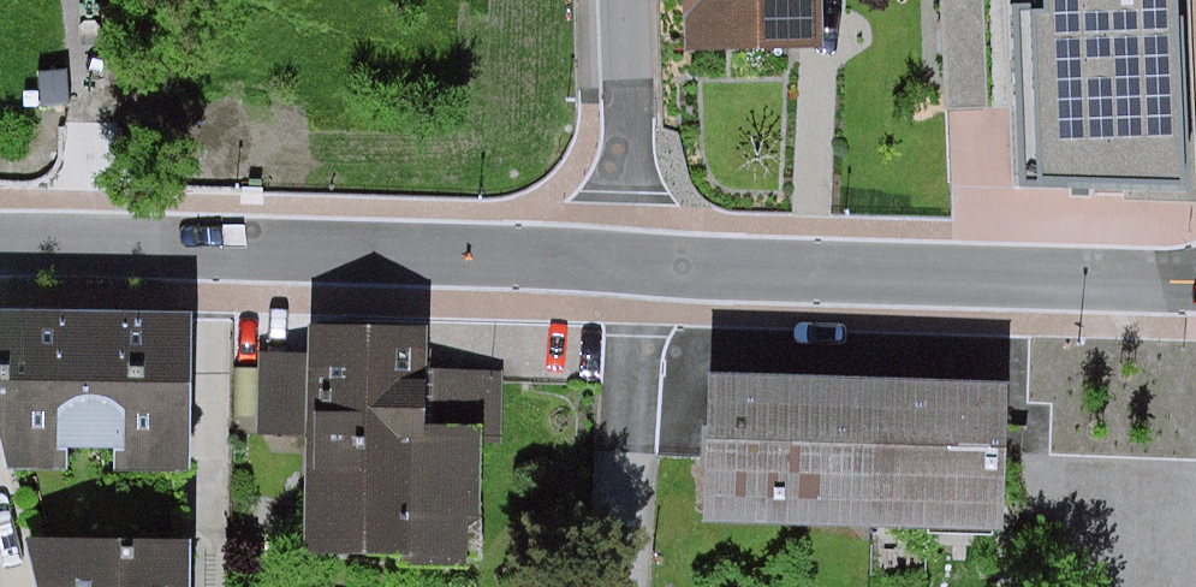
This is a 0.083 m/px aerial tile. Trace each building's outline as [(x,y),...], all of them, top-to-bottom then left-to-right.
[(694,35),(808,39),(808,0),(694,0),(694,35)] [(1188,185),(1182,0),(1021,0),(1027,190),(1188,185)] [(194,315),(0,313),(0,434),(9,471),(188,471),(194,315)] [(431,360),(431,323),(310,322),(310,350),(271,350),(270,422),(313,422),(431,422),(431,360)] [(509,358),(431,360),(431,422),(481,422),(510,422),(509,358)] [(867,368),(710,363),(706,512),(863,517),(867,368)] [(1005,372),(867,368),(863,517),(1000,521),(1005,372)] [(431,422),(313,422),(314,541),(398,540),(399,554),(465,553),(465,508),(482,508),(481,422),(431,422)] [(186,529),(27,523),(42,586),(187,586),(186,529)]
